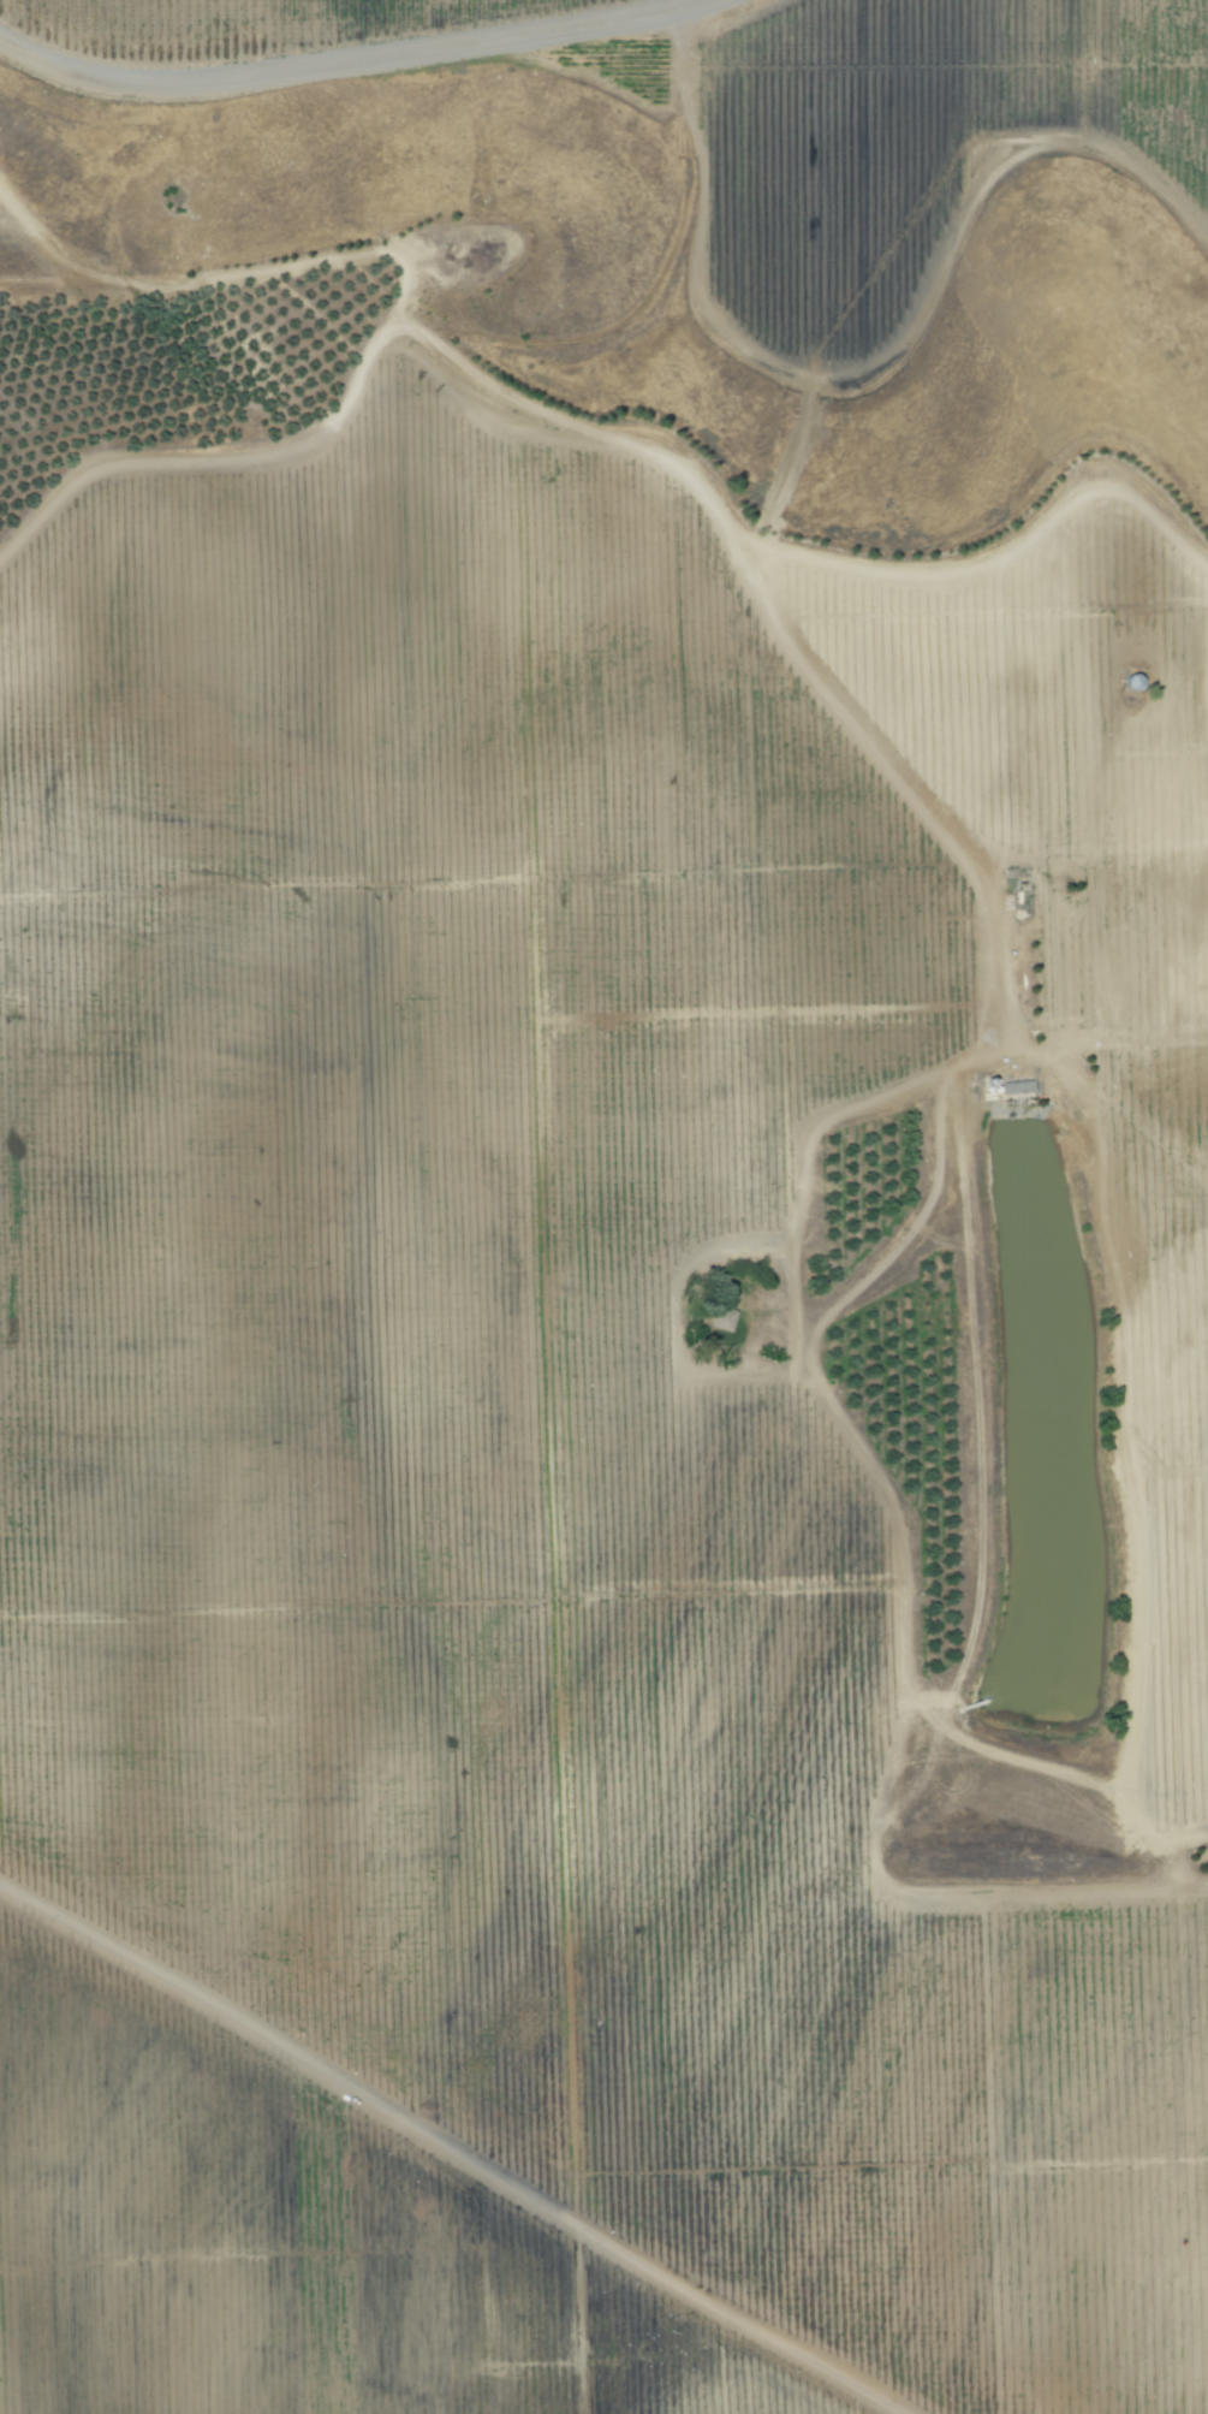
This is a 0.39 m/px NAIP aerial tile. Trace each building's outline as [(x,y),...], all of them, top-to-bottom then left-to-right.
[(732,1312),(713,1308),(708,1328),(728,1332),(732,1312)]
